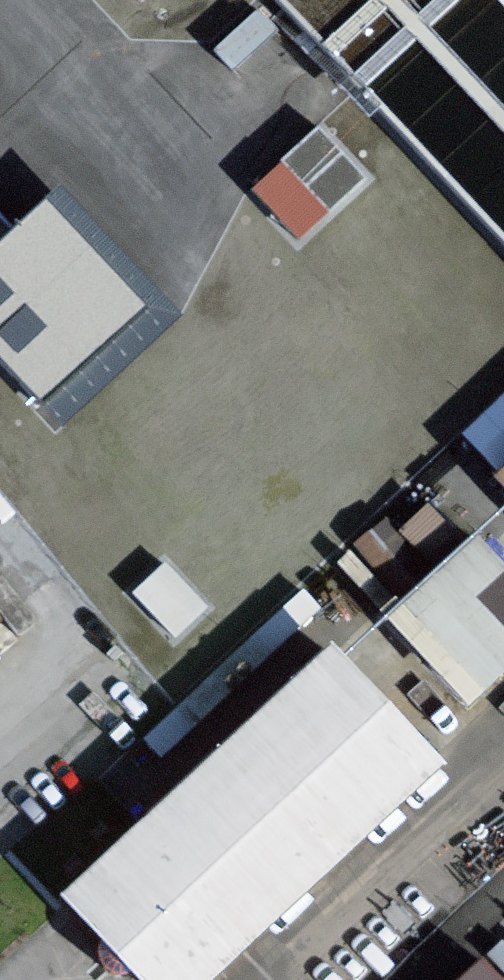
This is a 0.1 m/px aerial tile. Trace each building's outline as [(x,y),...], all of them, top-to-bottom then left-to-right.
[(316,114),(247,180),(299,234),(368,168),(316,114)] [(461,172),(460,226),(503,227),(503,173),(461,172)] [(51,400),(164,294),(51,174),(7,216),(0,209),(0,346),(51,400)] [(503,421),(503,388),(464,424),(480,442),(503,421)] [(415,495),(358,545),(384,575),(442,525),(415,495)] [(503,655),(503,566),(467,524),(374,607),(456,697),(503,655)] [(80,889),(165,979),(201,979),(443,759),(342,649),(80,889)] [(473,979),(502,979),(488,966),(473,979)]
